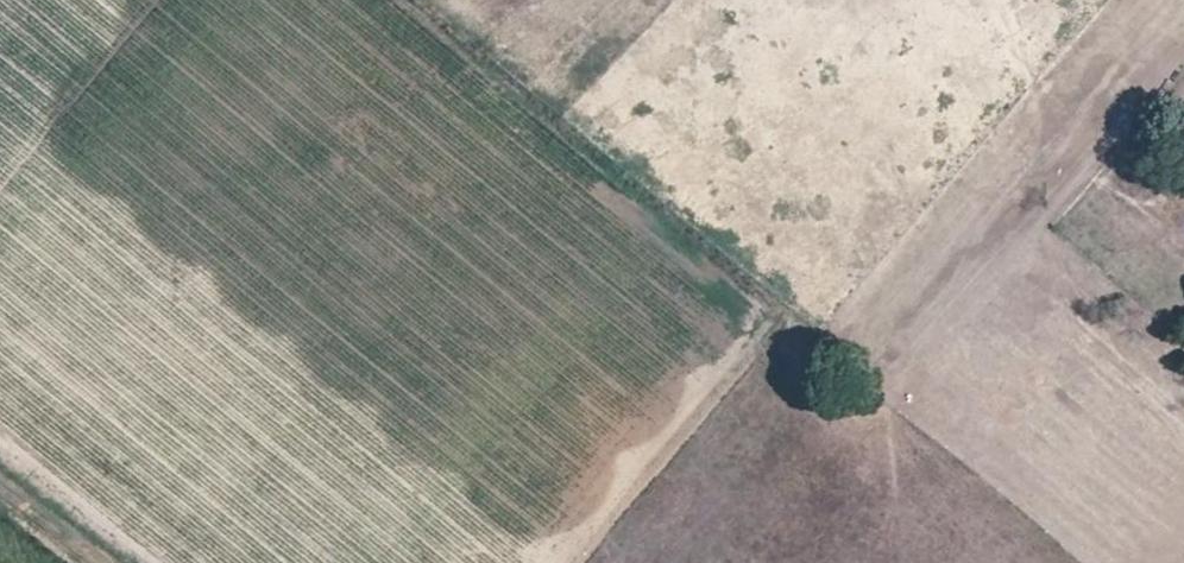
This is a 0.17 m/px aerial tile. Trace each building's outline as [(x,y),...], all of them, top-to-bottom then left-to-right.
[(882,400),(868,389),(857,403),(871,413),(882,400)]
